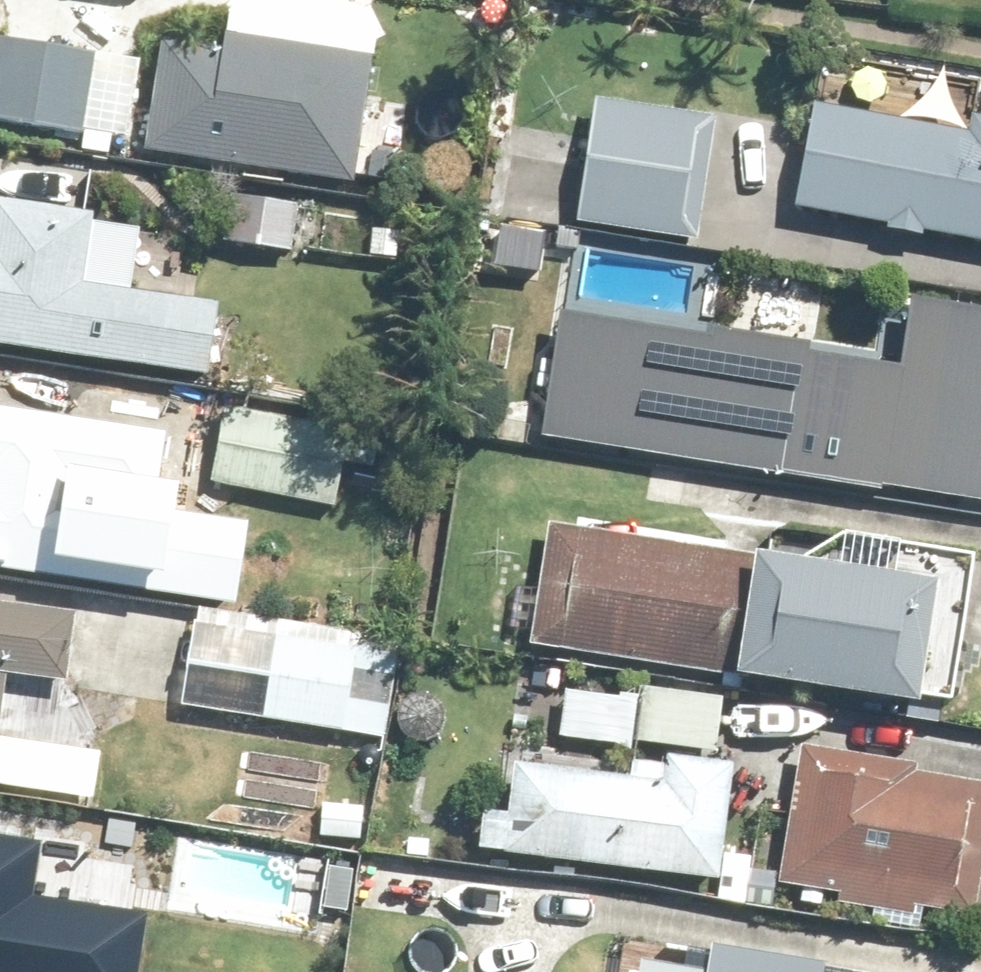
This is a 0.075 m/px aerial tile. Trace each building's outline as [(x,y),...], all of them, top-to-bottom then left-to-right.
[(157,35),(140,146),(349,177),(368,51),(222,29),(219,44),(157,35)] [(76,126),(91,46),(0,31),(0,113),(76,126)] [(882,218),(882,224),(919,230),(920,224),(980,236),(980,111),(967,108),(965,126),(810,95),(790,200),(882,218)] [(577,205),(553,201),(510,195),(507,220),(575,230),(575,222),(698,239),(708,164),(713,120),(593,104),(592,116),(553,111),(548,151),(584,156),(577,205)] [(226,189),(220,237),(289,247),(294,200),(226,189)] [(203,368),(214,299),(77,278),(87,209),(0,196),(0,337),(203,368)] [(382,225),(382,251),(395,252),(395,227),(382,225)] [(980,491),(980,340),(892,327),(882,391),(787,376),(775,466),(878,481),(878,477),(980,491)] [(560,429),(683,449),(697,365),(573,345),(560,429)] [(66,573),(75,511),(124,519),(128,494),(150,497),(161,426),(0,401),(0,563),(66,573)] [(208,478),(333,504),(349,425),(224,401),(208,478)] [(737,569),(743,569),(728,663),(910,692),(929,572),(886,566),(892,530),(836,522),(830,556),(748,542),(747,550),(545,518),(534,586),(515,582),(508,625),(527,627),(526,639),(721,669),(737,569)] [(72,605),(0,596),(0,668),(63,676),(72,605)] [(175,704),(385,735),(398,647),(268,627),(270,615),(197,604),(195,616),(189,615),(175,704)] [(564,687),(559,733),(631,741),(631,737),(712,746),(718,691),(638,682),(637,694),(564,687)] [(405,693),(394,707),(394,725),(408,737),(426,735),(439,722),(437,702),(422,692),(405,693)] [(799,882),(797,898),(818,902),(821,885),(836,887),(835,898),(871,903),(868,917),(917,926),(921,902),(969,910),(980,844),(980,779),(911,766),(913,758),(797,737),(773,870),(747,865),(742,897),(769,902),(773,877),(799,882)] [(88,804),(94,755),(0,743),(0,793),(88,804)] [(475,843),(716,874),(731,757),(662,748),(661,758),(627,754),(625,771),(510,756),(503,808),(480,805),(475,843)] [(180,887),(233,894),(238,854),(186,846),(180,887)] [(822,956),(708,938),(702,965),(636,955),(633,971),(819,971),(822,956)]
